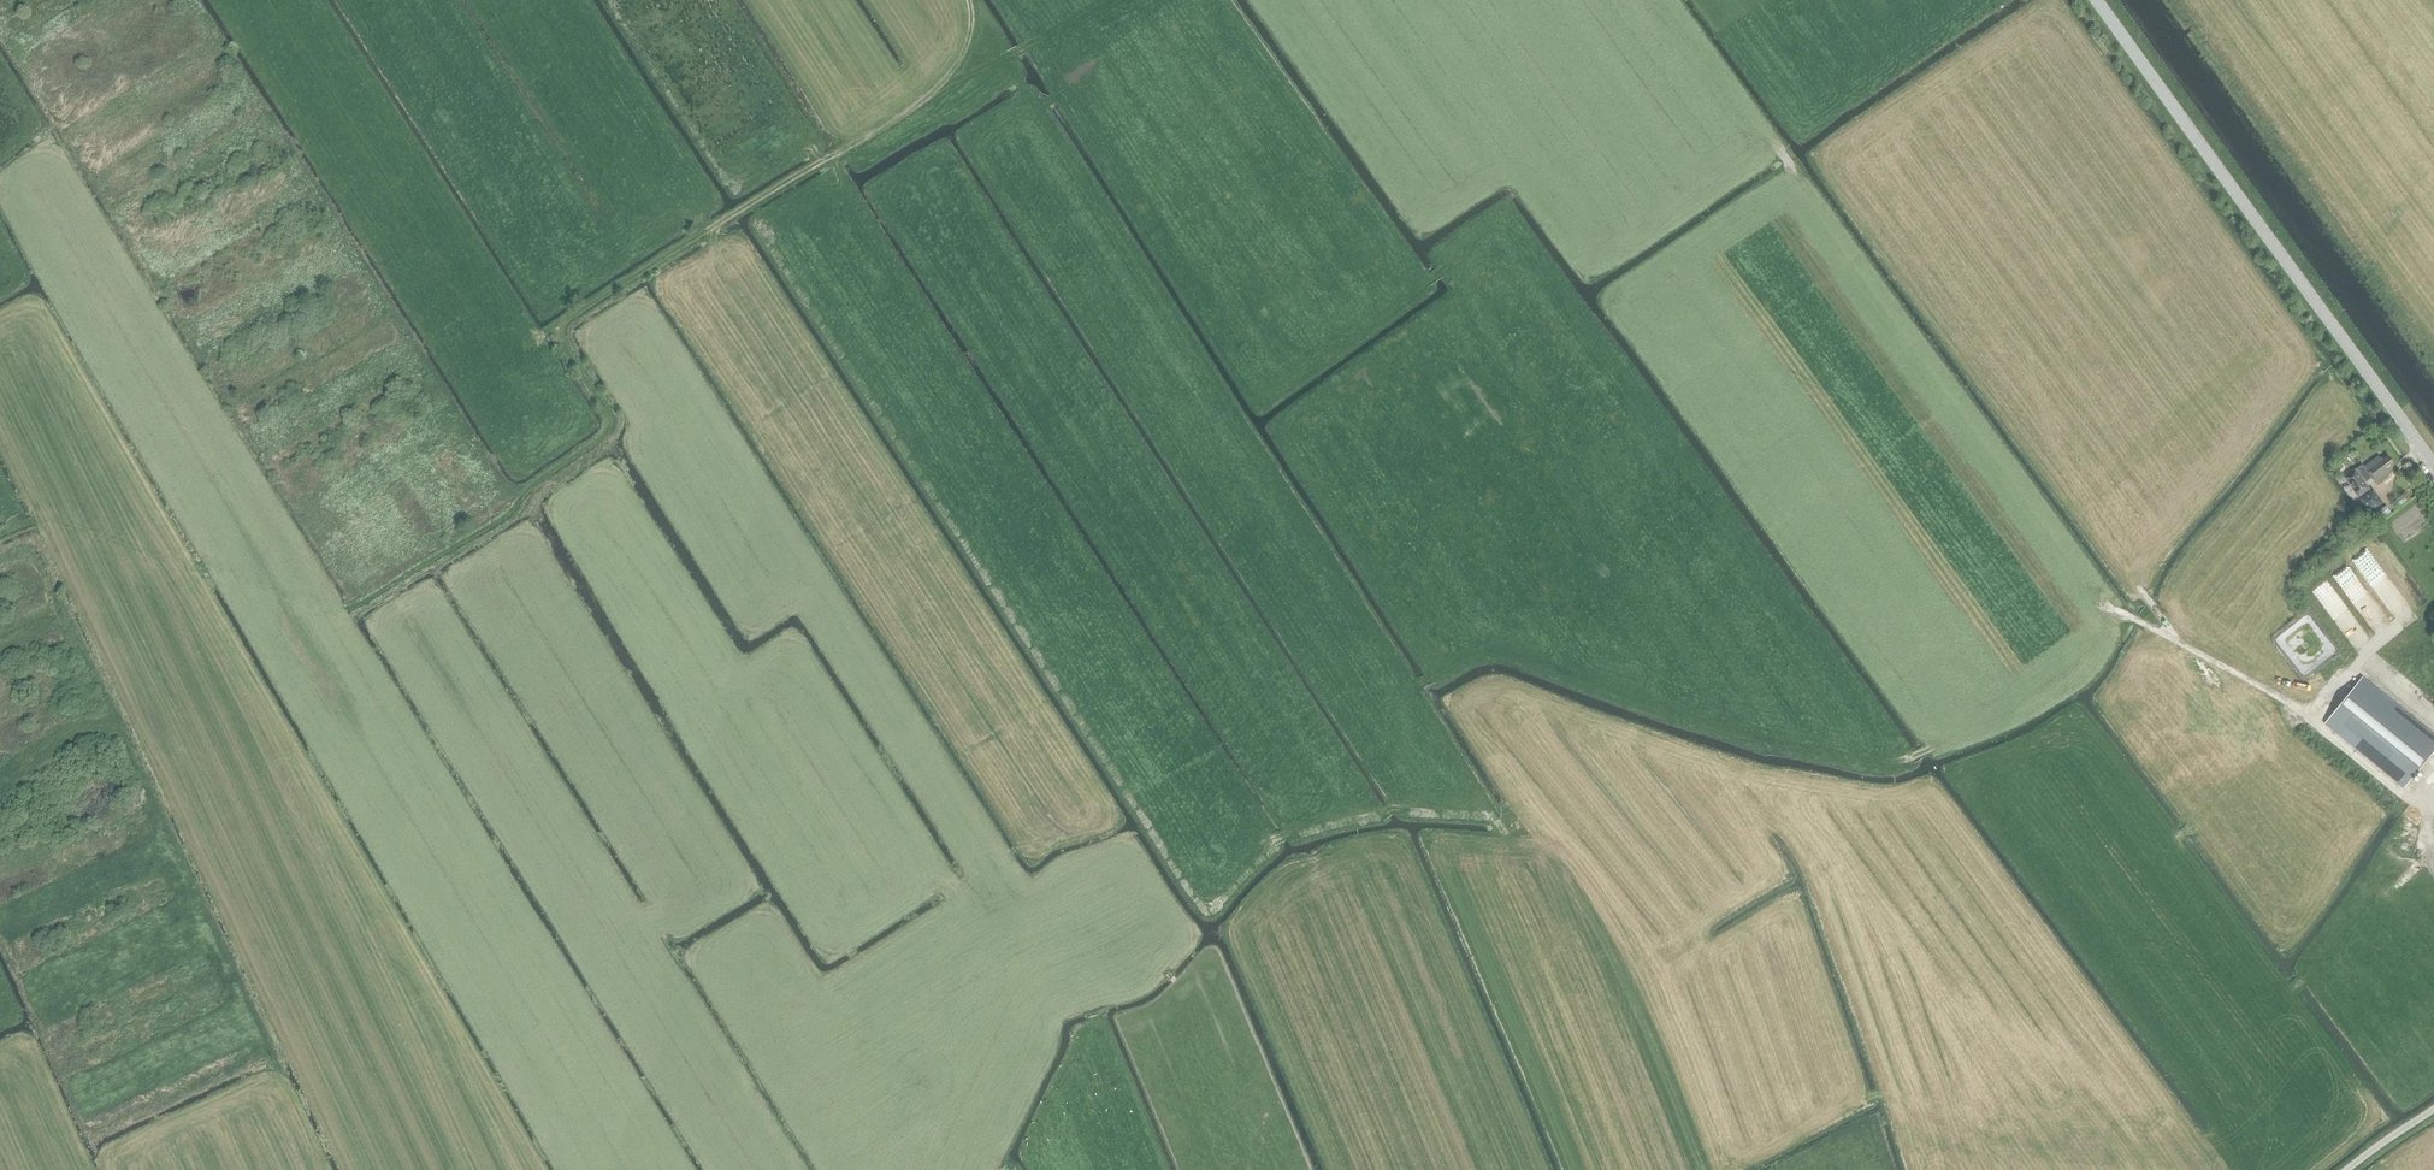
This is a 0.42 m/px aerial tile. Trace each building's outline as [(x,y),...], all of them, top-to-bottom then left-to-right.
[(2381,460),(2378,456),(2364,467),(2362,465),(2344,478),(2358,496),(2368,488),(2364,483),(2370,478),(2375,483),(2390,472),(2388,469),(2393,465),(2387,456),(2381,460)] [(2333,466),(2338,472),(2344,467),(2339,461),(2333,466)] [(2369,512),(2381,503),(2372,491),(2360,500),(2363,503),(2369,512)] [(2385,506),(2370,516),(2375,523),(2390,512),(2385,506)] [(2403,788),(2433,750),(2433,737),(2361,677),(2323,723),(2403,788)]
